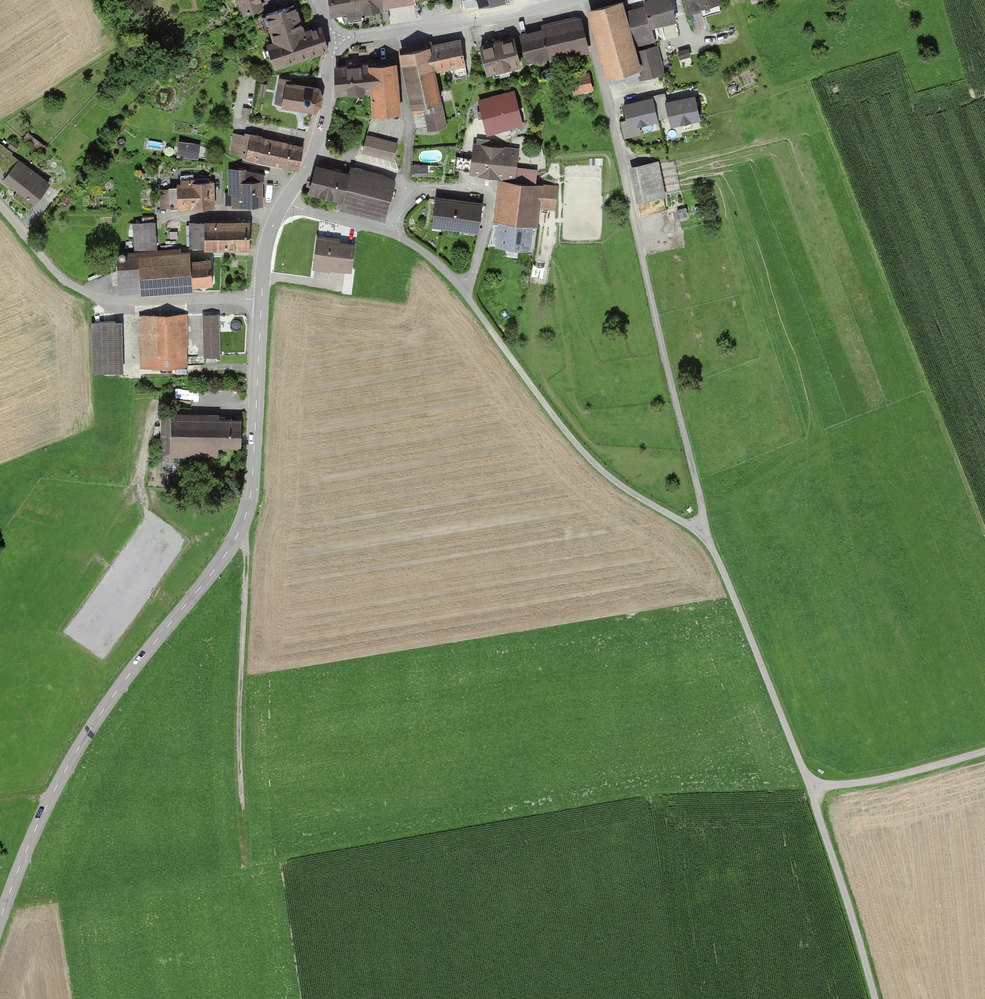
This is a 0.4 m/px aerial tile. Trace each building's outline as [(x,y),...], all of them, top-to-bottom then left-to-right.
[(259,0),(238,0),(245,21),(264,15),(259,0)] [(333,18),(376,12),(375,0),(330,0),(333,18)] [(464,13),(502,0),(460,0),(464,13)] [(628,6),(637,46),(681,37),(672,0),(656,0),(628,6)] [(687,13),(719,5),(718,0),(684,0),(687,13)] [(273,66),(329,48),(320,23),(305,28),(296,4),(264,15),(272,39),(265,41),(273,66)] [(621,4),(590,11),(607,82),(637,75),(621,4)] [(582,21),(520,36),(527,64),(589,49),(582,21)] [(514,39),(479,46),(486,75),(521,68),(514,39)] [(464,40),(433,45),(437,71),(468,67),(464,40)] [(665,72),(659,48),(636,53),(642,78),(665,72)] [(433,49),(398,55),(409,114),(424,112),(428,131),(447,127),(433,49)] [(397,113),(396,65),(369,65),(370,114),(397,113)] [(368,69),(334,70),(335,96),(369,95),(368,69)] [(593,73),(573,75),(574,92),(595,90),(593,73)] [(287,80),(279,78),(274,104),(278,104),(282,105),(303,109),(309,110),(312,110),(315,109),(317,107),(320,104),(321,102),(322,99),(322,96),(321,91),(319,88),(317,85),(287,80)] [(516,87),(479,98),(488,132),(526,122),(516,87)] [(695,95),(667,102),(673,127),(701,120),(695,95)] [(653,98),(623,104),(629,132),(659,125),(653,98)] [(257,137),(234,133),(229,156),(252,160),(257,137)] [(398,141),(366,134),(362,153),(394,160),(398,141)] [(280,142),(257,137),(252,160),(275,165),(280,142)] [(203,144),(180,141),(177,156),(200,160),(203,144)] [(303,146),(280,142),(275,165),(299,169),(303,146)] [(518,149),(473,144),(469,173),(515,178),(518,149)] [(19,158),(0,181),(34,208),(53,185),(19,158)] [(660,163),(630,168),(637,207),(667,202),(660,163)] [(428,164),(412,164),(412,177),(428,177),(428,164)] [(350,173),(313,165),(308,192),(344,200),(350,173)] [(263,173),(249,174),(248,166),(223,167),(225,192),(233,192),(233,203),(264,201),(263,173)] [(396,177),(352,166),(341,212),(385,223),(396,177)] [(545,186),(499,180),(490,249),(537,254),(545,186)] [(160,185),(161,210),(214,208),(213,183),(160,185)] [(482,204),(436,198),(433,229),(478,234),(482,204)] [(134,219),(135,247),(158,246),(157,218),(134,219)] [(250,247),(249,219),(205,220),(188,221),(188,246),(203,246),(203,248),(250,247)] [(315,242),(312,269),(351,273),(354,246),(315,242)] [(119,295),(193,290),(190,252),(117,257),(119,295)] [(210,261),(191,262),(193,286),(212,285),(210,261)] [(188,315),(138,317),(140,370),(190,369),(188,315)] [(221,359),(220,315),(203,315),(205,360),(221,359)] [(121,323),(92,324),(94,372),(123,371),(121,323)] [(223,332),(223,354),(232,354),(232,332),(223,332)] [(243,416),(171,414),(170,455),(242,456),(243,416)]
